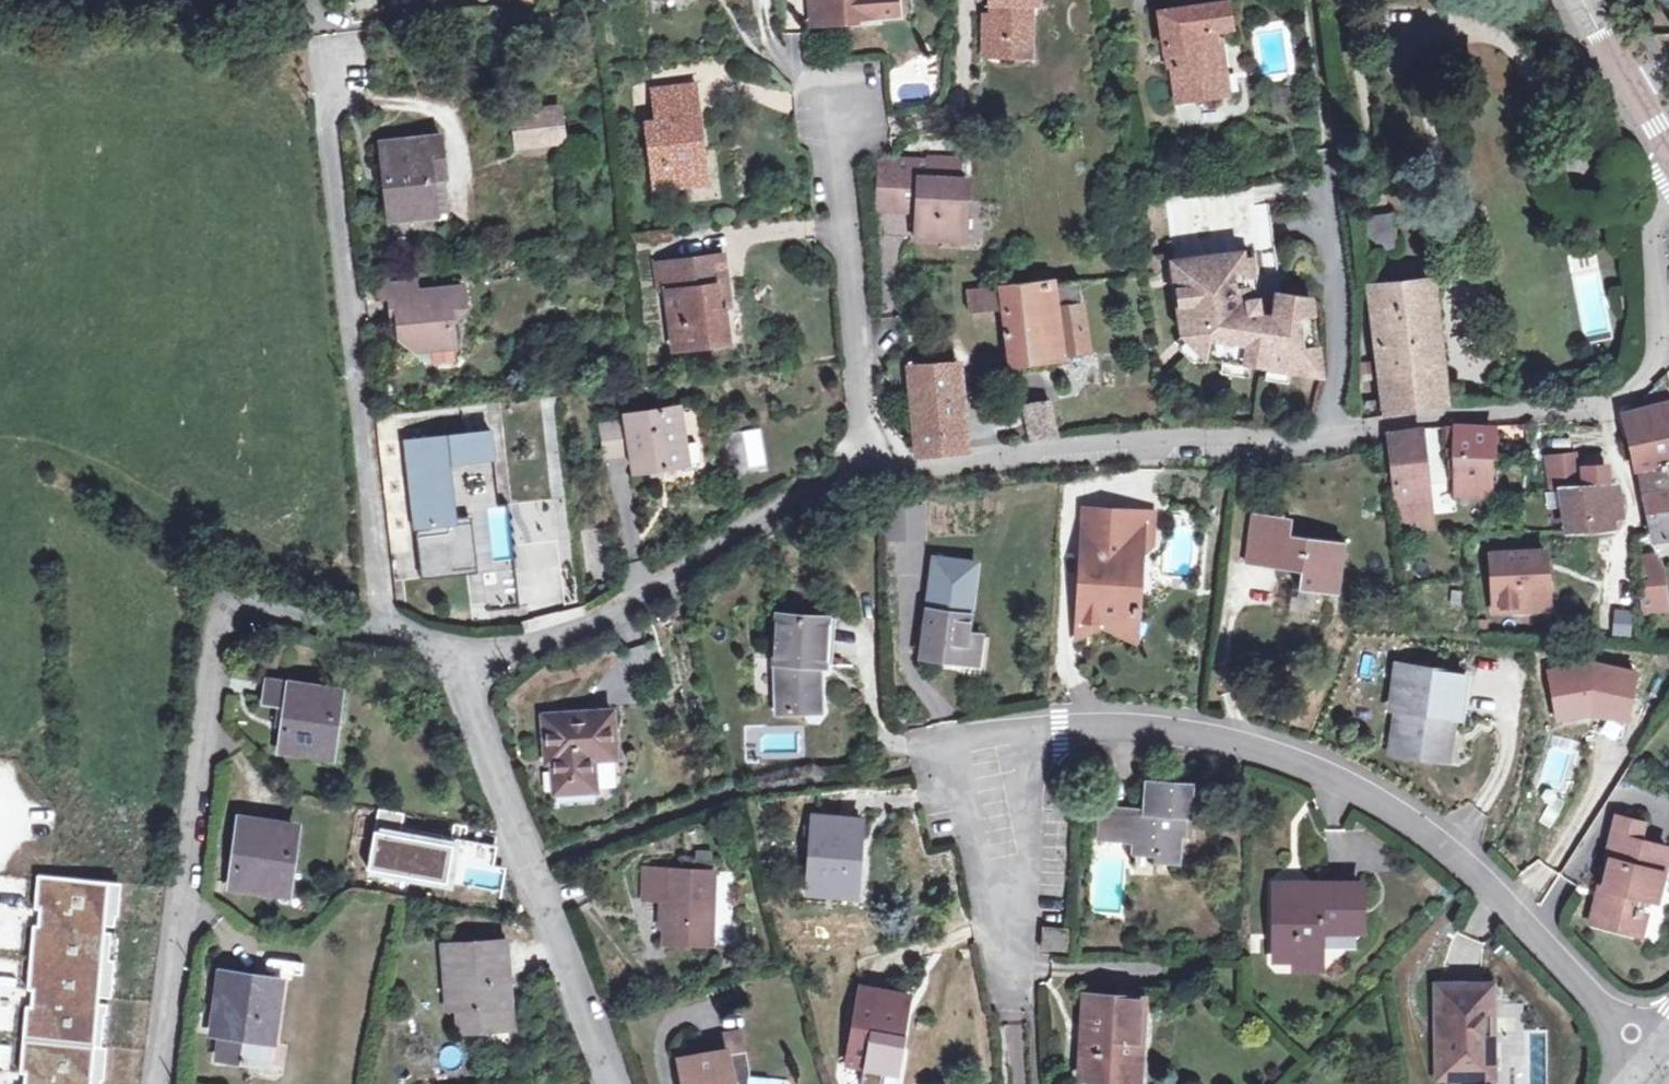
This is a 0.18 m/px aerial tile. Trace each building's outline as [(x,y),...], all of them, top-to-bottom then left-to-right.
[(754,16),(752,0),(729,0),(754,16)] [(811,14),(878,11),(877,0),(810,0),(811,14)] [(1039,0),(989,0),(989,2),(996,2),(995,16),(985,16),(985,56),(1011,56),(1011,42),(1031,43),(1032,2),(1039,2),(1039,0)] [(1161,12),(1166,53),(1173,53),(1175,65),(1173,65),(1178,102),(1214,97),(1212,77),(1226,75),(1221,37),(1233,36),(1228,3),(1161,12)] [(1031,56),(1031,43),(1011,42),(1011,56),(1031,56)] [(1167,66),(1173,65),(1175,65),(1173,53),(1166,53),(1167,66)] [(1212,77),(1214,97),(1229,94),(1226,75),(1212,77)] [(658,122),(649,123),(656,188),(702,182),(698,152),(704,151),(696,86),(655,91),(658,122)] [(533,112),(540,111),(542,111),(541,103),(532,104),(533,112)] [(540,111),(544,141),(564,138),(560,108),(542,111),(540,111)] [(544,141),(540,111),(533,112),(516,114),(519,145),(544,141)] [(435,215),(435,212),(431,179),(444,177),(445,177),(441,136),(383,142),(385,164),(377,166),(378,179),(387,178),(391,219),(435,215)] [(877,203),(896,204),(895,211),(919,212),(918,237),(963,239),(966,182),(960,182),(961,161),(929,159),(929,164),(879,161),(877,203)] [(447,211),(444,177),(431,179),(435,212),(447,211)] [(1164,198),(1172,257),(1182,330),(1186,330),(1206,350),(1205,354),(1267,365),(1268,360),(1290,364),(1289,368),(1319,373),(1310,296),(1281,292),(1268,183),(1164,198)] [(1394,212),(1385,213),(1358,216),(1363,247),(1398,243),(1394,212)] [(723,255),(677,260),(681,289),(667,291),(674,349),(724,342),(718,302),(729,300),(723,255)] [(681,289),(677,260),(656,263),(659,292),(667,291),(681,289)] [(1010,363),(1061,356),(1089,353),(1080,279),(1051,283),(1049,269),(1033,271),(1034,284),(967,293),(970,310),(1003,306),(1010,363)] [(1369,287),(1385,414),(1420,408),(1448,404),(1448,402),(1432,279),(1369,287)] [(393,295),(417,292),(415,280),(392,282),(393,295)] [(464,286),(417,292),(393,295),(395,316),(400,315),(402,338),(417,350),(455,344),(453,323),(466,305),(464,286)] [(910,367),(916,455),(965,451),(959,363),(910,367)] [(1639,466),(1668,459),(1668,393),(1666,379),(1643,395),(1645,403),(1625,407),(1639,466)] [(1051,404),(1037,407),(1043,438),(1057,436),(1051,404)] [(626,423),(631,454),(633,472),(678,465),(675,444),(685,442),(680,405),(624,414),(626,423)] [(1043,438),(1037,407),(1022,410),(1029,440),(1043,438)] [(604,458),(631,454),(626,423),(600,427),(604,458)] [(1448,456),(1456,456),(1492,458),(1492,426),(1458,424),(1457,426),(1447,426),(1448,456)] [(1389,433),(1394,482),(1416,482),(1425,481),(1422,428),(1389,433)] [(415,526),(456,522),(451,475),(446,476),(445,463),(494,458),(491,432),(405,441),(415,526)] [(1622,479),(1614,480),(1612,465),(1580,468),(1578,450),(1544,453),(1548,495),(1560,493),(1564,533),(1614,528),(1613,516),(1626,515),(1622,479)] [(1492,458),(1456,456),(1456,483),(1492,481),(1492,458)] [(1643,488),(1668,482),(1668,459),(1639,466),(1643,488)] [(1425,481),(1416,482),(1394,482),(1397,510),(1427,507),(1425,481)] [(1643,488),(1648,513),(1668,509),(1668,482),(1643,488)] [(1648,513),(1654,542),(1668,540),(1668,509),(1648,513)] [(1151,513),(1108,510),(1106,542),(1101,541),(1100,552),(1085,551),(1083,573),(1078,572),(1073,637),(1095,625),(1115,626),(1129,615),(1134,616),(1135,607),(1132,607),(1137,555),(1149,545),(1151,513)] [(1251,510),(1244,563),(1301,571),(1298,589),(1339,595),(1347,541),(1291,533),(1294,515),(1251,510)] [(1547,550),(1533,551),(1535,591),(1549,591),(1547,550)] [(1533,551),(1492,553),(1495,609),(1524,608),(1523,592),(1535,591),(1533,551)] [(920,655),(963,660),(976,563),(933,557),(920,655)] [(1654,557),(1638,559),(1642,604),(1665,603),(1660,568),(1654,557)] [(1609,633),(1629,636),(1632,608),(1612,606),(1609,633)] [(811,664),(819,665),(825,665),(828,618),(776,614),(773,662),(776,662),(775,686),(776,712),(811,711),(809,688),(811,664)] [(1546,666),(1550,721),(1632,715),(1628,660),(1546,666)] [(821,711),(819,665),(811,664),(809,688),(811,711),(821,711)] [(1444,715),(1454,716),(1458,717),(1464,674),(1399,665),(1392,708),(1395,709),(1405,710),(1403,727),(1401,727),(1397,753),(1441,759),(1444,733),(1442,732),(1444,715)] [(282,748),(304,751),(306,741),(333,745),(339,691),(267,681),(264,702),(288,706),(282,748)] [(1405,710),(1395,709),(1389,752),(1397,753),(1401,727),(1403,727),(1405,710)] [(546,762),(551,762),(553,791),(593,789),(591,754),(613,753),(611,711),(543,715),(546,762)] [(1447,759),(1454,716),(1444,715),(1442,732),(1444,733),(1441,759),(1447,759)] [(331,755),(333,745),(306,741),(304,751),(331,755)] [(1098,839),(1134,842),(1134,852),(1154,854),(1154,861),(1176,862),(1178,834),(1181,834),(1182,816),(1189,817),(1190,784),(1147,780),(1144,814),(1135,813),(1136,809),(1102,806),(1098,839)] [(806,892),(844,895),(848,858),(858,859),(862,820),(813,815),(806,892)] [(1616,836),(1640,842),(1644,824),(1613,817),(1587,923),(1594,924),(1606,876),(1610,861),(1616,836)] [(232,883),(261,888),(264,877),(287,881),(295,826),(240,818),(233,856),(241,857),(240,864),(236,864),(232,883)] [(1616,836),(1610,861),(1615,862),(1611,877),(1606,876),(1594,924),(1639,935),(1644,914),(1635,911),(1638,895),(1655,899),(1667,849),(1640,842),(1616,836)] [(856,896),(858,859),(848,858),(844,895),(856,896)] [(1615,862),(1610,861),(1606,876),(1611,877),(1615,862)] [(644,898),(661,899),(667,899),(666,925),(665,942),(711,944),(713,871),(646,868),(644,898)] [(32,871),(19,1083),(101,1083),(114,876),(32,871)] [(264,877),(261,888),(286,891),(287,881),(264,877)] [(1277,885),(1277,929),(1277,939),(1277,960),(1294,960),(1319,960),(1320,931),(1361,931),(1360,885),(1277,885)] [(1033,944),(1055,946),(1057,925),(1035,924),(1033,944)] [(498,1005),(510,1004),(509,977),(503,977),(501,939),(444,943),(449,1008),(458,1008),(460,1031),(499,1028),(498,1005)] [(1319,969),(1319,960),(1294,960),(1294,969),(1319,969)] [(221,971),(216,1009),(226,1011),(222,1034),(219,1059),(258,1065),(261,1040),(273,1042),(277,1017),(273,1016),(278,979),(221,971)] [(1484,1013),(1484,984),(1435,984),(1435,1016),(1439,1016),(1438,1035),(1435,1035),(1436,1079),(1485,1079),(1485,1037),(1494,1037),(1493,1013),(1484,1013)] [(1493,984),(1484,984),(1484,1013),(1493,1013),(1493,984)] [(846,1063),(884,1070),(891,1032),(902,1034),(909,997),(861,987),(846,1063)] [(1079,1077),(1127,1080),(1129,1041),(1141,1041),(1142,1015),(1136,1015),(1137,998),(1084,994),(1079,1077)] [(498,1005),(499,1028),(512,1027),(510,1004),(498,1005)] [(226,1011),(216,1009),(213,1033),(222,1034),(226,1011)] [(745,1078),(726,1076),(726,1073),(731,1072),(727,1052),(726,1049),(742,1046),(738,1028),(719,1031),(723,1050),(679,1059),(683,1083),(744,1083),(745,1078)] [(895,1072),(902,1034),(891,1032),(884,1070),(895,1072)] [(1494,1078),(1494,1037),(1485,1037),(1485,1079),(1494,1078)] [(261,1040),(258,1065),(270,1067),(273,1042),(261,1040)] [(1129,1041),(1127,1080),(1139,1081),(1141,1041),(1129,1041)]
